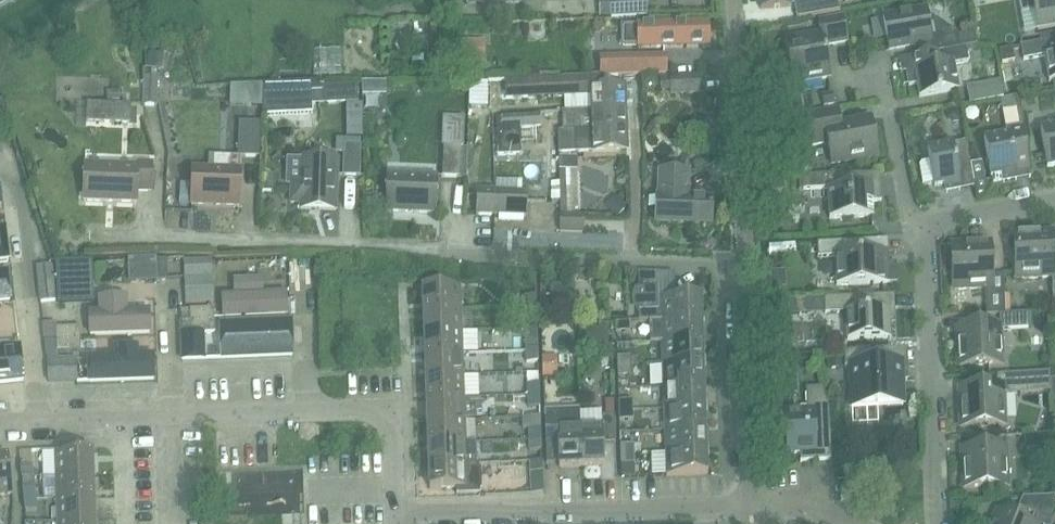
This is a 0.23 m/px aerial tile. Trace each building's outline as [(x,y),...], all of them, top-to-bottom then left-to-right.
[(600,18),(648,16),(647,0),(599,0),(600,18)] [(761,9),(789,6),(789,0),(760,0),(761,9)] [(798,17),(840,11),(838,0),(797,0),(795,0),(798,17)] [(1021,12),(1034,10),(1038,31),(1054,28),(1054,0),(1019,0),(1021,12)] [(882,9),(889,49),(931,42),(933,53),(967,47),(977,45),(975,33),(958,36),(958,35),(938,21),(928,22),(926,9),(884,17),(883,9),(882,9)] [(844,16),(822,20),(819,20),(821,33),(786,40),(794,84),(830,78),(824,46),(848,42),(844,16)] [(710,47),(709,22),(638,23),(638,26),(623,26),(623,45),(638,45),(638,48),(710,47)] [(1021,46),(1023,58),(1044,55),(1048,82),(1054,80),(1054,40),(1021,46)] [(969,62),(967,47),(933,53),(913,57),(915,70),(907,71),(909,82),(908,82),(909,86),(918,84),(920,97),(959,90),(954,65),(969,62)] [(666,56),(601,57),(601,75),(667,74),(666,56)] [(699,93),(698,76),(671,78),(671,94),(699,93)] [(144,106),(157,106),(158,77),(145,77),(144,106)] [(591,96),(592,110),(626,108),(625,87),(602,88),(601,78),(505,80),(506,100),(591,96)] [(469,100),(469,80),(458,80),(458,100),(458,119),(469,119),(469,100)] [(491,80),(469,80),(469,100),(490,100),(491,80)] [(363,95),(387,95),(387,82),(363,82),(363,95)] [(1001,82),(967,87),(970,105),(1000,100),(1003,99),(1001,82)] [(314,116),(313,104),(359,102),(358,85),(324,87),(324,85),(265,86),(265,117),(314,116)] [(822,96),(824,106),(835,105),(833,94),(822,96)] [(1022,126),(1017,97),(1003,99),(1000,100),(1005,128),(1022,126)] [(1034,99),(1020,100),(1021,116),(1035,115),(1034,99)] [(87,121),(130,122),(131,105),(87,103),(87,121)] [(627,130),(626,108),(592,110),(592,111),(562,112),(563,131),(574,130),(575,132),(627,130)] [(872,119),(841,125),(838,110),(807,115),(813,146),(828,143),(832,163),(878,155),(878,154),(877,154),(871,121),(872,121),(872,119)] [(502,116),(502,117),(503,129),(541,127),(540,114),(502,116)] [(239,157),(259,158),(260,123),(240,122),(239,157)] [(1040,128),(1047,167),(1054,165),(1054,125),(1040,128)] [(984,138),(987,155),(991,176),(992,176),(993,181),(1002,179),(1002,180),(1018,177),(1017,173),(1030,171),(1022,126),(1005,128),(1006,134),(984,138)] [(628,151),(627,130),(575,132),(574,130),(563,131),(558,131),(559,154),(628,151)] [(957,164),(970,162),(966,141),(928,148),(931,165),(922,166),(920,169),(923,185),(934,183),(934,186),(945,185),(946,190),(961,187),(957,164)] [(344,176),(359,176),(360,146),(345,145),(344,176)] [(442,177),(460,178),(461,148),(444,147),(442,177)] [(288,160),(288,163),(287,184),(291,185),(291,204),(301,204),(301,209),(336,210),(338,160),(302,159),(302,161),(288,160)] [(153,164),(137,163),(137,166),(85,164),(83,201),(137,203),(137,191),(151,192),(153,164)] [(221,206),(240,206),(241,170),(193,168),(192,205),(209,205),(209,204),(222,204),(221,206)] [(576,170),(560,170),(561,185),(561,209),(560,232),(583,233),(584,210),(577,210),(576,170)] [(658,172),(656,221),(711,224),(712,200),(687,199),(688,173),(658,172)] [(388,174),(386,212),(436,214),(438,177),(388,174)] [(879,187),(881,187),(881,186),(852,189),(850,176),(804,180),(804,189),(828,188),(830,218),(874,216),(874,215),(873,202),(882,201),(882,196),(880,196),(879,187)] [(477,214),(494,215),(493,191),(478,190),(477,214)] [(527,193),(493,191),(494,215),(526,217),(527,193)] [(0,231),(0,263),(10,262),(7,230),(0,231)] [(1015,234),(1015,255),(1016,278),(1054,277),(1052,232),(1015,234)] [(889,265),(889,253),(880,253),(879,240),(854,241),(847,242),(847,241),(817,242),(818,257),(836,256),(837,284),(837,285),(896,283),(895,264),(889,265)] [(986,288),(987,313),(1006,312),(1004,275),(992,276),(990,243),(952,244),(954,289),(986,288)] [(316,272),(328,272),(328,252),(316,252),(316,272)] [(185,261),(187,304),(213,303),(211,260),(185,261)] [(37,267),(41,301),(56,300),(52,265),(37,267)] [(73,270),(56,270),(58,302),(92,300),(90,269),(73,270)] [(649,321),(661,321),(702,319),(701,296),(674,298),(674,288),(675,288),(675,287),(670,287),(669,274),(638,273),(638,274),(642,274),(643,288),(639,288),(639,289),(638,290),(636,293),(635,297),(635,303),(635,307),(636,310),(637,311),(641,311),(641,320),(637,320),(637,322),(649,321)] [(0,276),(0,303),(15,302),(12,274),(0,276)] [(236,299),(220,299),(220,319),(291,318),(290,296),(265,297),(265,284),(236,284),(236,299)] [(423,288),(424,311),(461,309),(460,286),(423,288)] [(885,295),(864,297),(825,299),(825,313),(846,313),(847,340),(888,339),(888,337),(887,337),(887,324),(895,324),(895,309),(886,310),(885,295)] [(524,296),(525,307),(536,307),(536,296),(524,296)] [(97,317),(87,317),(87,338),(156,337),(155,299),(97,301),(97,317)] [(536,307),(525,307),(525,318),(537,318),(536,307)] [(182,310),(182,322),(214,320),(214,308),(190,309),(182,310)] [(424,311),(424,333),(462,332),(461,309),(424,311)] [(1029,313),(1021,314),(1000,315),(1000,326),(956,328),(958,366),(1004,364),(1002,329),(1029,328),(1029,313)] [(650,343),(662,343),(703,341),(702,319),(661,321),(649,321),(650,343)] [(207,359),(206,347),(206,332),(215,332),(214,320),(182,322),(180,322),(182,360),(207,359)] [(615,322),(615,332),(629,332),(629,322),(615,322)] [(291,323),(218,325),(219,364),(292,362),(291,323)] [(80,351),(80,327),(56,328),(56,324),(43,325),(46,352),(80,351)] [(541,351),(555,351),(554,330),(540,331),(541,351)] [(424,333),(425,355),(463,354),(462,332),(424,333)] [(526,340),(526,352),(538,351),(537,340),(526,340)] [(662,343),(663,365),(703,363),(703,341),(662,343)] [(573,368),(574,348),(558,347),(557,368),(573,368)] [(0,353),(0,385),(24,382),(20,350),(0,353)] [(538,351),(526,352),(527,363),(538,362),(538,351)] [(877,351),(844,353),(845,367),(853,367),(855,402),(903,400),(901,363),(878,364),(877,351)] [(111,360),(86,360),(86,388),(157,387),(157,361),(137,361),(137,352),(111,353),(111,360)] [(425,355),(426,377),(463,376),(463,354),(425,355)] [(616,357),(617,367),(631,366),(630,356),(616,357)] [(72,381),(72,369),(71,358),(48,358),(49,382),(72,381)] [(663,365),(664,387),(704,385),(703,363),(663,365)] [(631,366),(617,367),(617,376),(631,376),(631,366)] [(557,373),(541,373),(541,398),(557,398),(557,373)] [(1051,393),(1050,380),(1049,373),(997,376),(997,387),(959,389),(961,427),(1006,425),(1004,395),(1051,393)] [(426,377),(427,399),(464,398),(463,376),(426,377)] [(528,384),(528,396),(539,395),(539,384),(528,384)] [(664,387),(664,409),(705,408),(704,385),(664,387)] [(830,409),(823,388),(805,389),(806,408),(784,409),(786,439),(773,440),(774,456),(776,456),(775,455),(787,454),(787,455),(788,455),(788,454),(800,453),(801,462),(817,461),(816,431),(831,431),(830,409)] [(539,395),(528,396),(528,407),(540,407),(539,395)] [(427,399),(428,422),(465,420),(464,398),(427,399)] [(618,401),(619,411),(633,410),(632,400),(618,401)] [(664,409),(665,431),(706,430),(705,408),(664,409)] [(580,418),(580,412),(580,409),(545,411),(546,447),(558,446),(559,467),(582,466),(580,418)] [(633,410),(619,411),(619,421),(633,420),(633,410)] [(580,412),(580,418),(582,466),(604,465),(603,444),(615,444),(614,417),(601,417),(601,411),(580,412)] [(529,429),(530,440),(541,440),(541,417),(523,417),(523,429),(529,429)] [(428,422),(428,444),(466,443),(465,420),(428,422)] [(665,431),(666,453),(707,452),(706,430),(665,431)] [(1023,436),(1024,451),(1053,450),(1052,435),(1023,436)] [(541,440),(530,440),(530,451),(541,451),(541,440)] [(428,444),(429,466),(477,464),(476,442),(466,443),(428,444)] [(620,445),(620,455),(635,455),(634,445),(620,445)] [(1007,448),(962,450),(963,488),(1009,486),(1007,448)] [(707,452),(666,453),(667,476),(707,475),(707,452)] [(55,454),(56,477),(94,476),(93,453),(55,454)] [(635,455),(620,455),(621,465),(635,464),(635,455)] [(0,458),(0,496),(13,494),(9,457),(0,458)] [(530,462),(531,494),(543,494),(542,462),(530,462)] [(477,464),(429,466),(430,489),(457,488),(457,495),(480,494),(479,464),(477,464)] [(21,467),(22,478),(33,477),(32,466),(21,467)] [(314,467),(247,469),(248,503),(315,501),(314,467)] [(56,477),(57,499),(94,498),(94,476),(56,477)] [(23,489),(24,500),(36,498),(35,487),(23,489)] [(1054,519),(1054,497),(1022,498),(1018,508),(1037,516),(1034,523),(1053,523),(1054,519)] [(36,498),(24,500),(25,511),(37,510),(36,498)] [(57,499),(58,521),(95,520),(94,498),(57,499)] [(991,523),(1027,523),(997,512),(991,523)]
